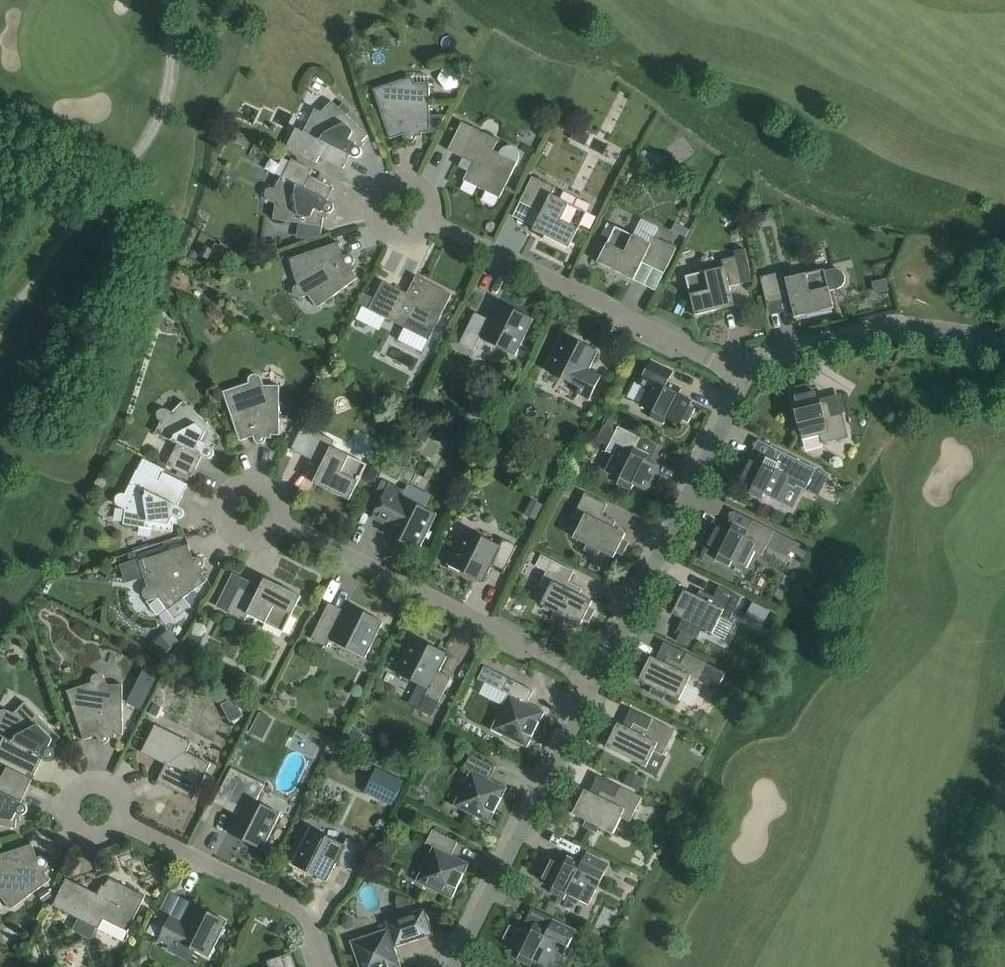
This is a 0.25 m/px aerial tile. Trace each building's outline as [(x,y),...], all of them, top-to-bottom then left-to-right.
[(405,139),(406,140),(406,141),(407,142),(408,142),(409,142),(410,143),(412,142),(413,142),(414,141),(415,141),(415,140),(416,139),(416,138),(416,137),(422,137),(421,133),(430,133),(429,84),(414,84),(412,77),(373,90),(390,139),(403,135),(405,139)] [(368,136),(332,101),(321,112),(315,109),(304,132),(296,128),(286,147),(317,163),(320,157),(344,169),(350,156),(354,158),(355,158),(357,158),(359,157),(360,157),(361,155),(362,153),(362,151),(361,150),(360,148),(364,144),(362,142),(368,136)] [(448,151),(472,163),(463,181),(499,199),(517,163),(519,159),(519,155),(518,151),(515,148),(512,147),(508,147),(504,148),(501,151),(499,154),(493,151),(498,141),(462,123),(448,151)] [(327,214),(328,214),(330,213),(331,213),(332,212),(333,212),(333,211),(334,210),(334,209),(334,208),(334,207),(334,206),(333,205),(333,204),(332,203),(331,203),(327,201),(334,188),(310,176),(313,170),(292,160),(282,179),(281,178),(275,189),(271,189),(268,190),(266,192),(265,196),(267,199),(269,201),(276,204),(273,219),(322,227),(324,218),(327,219),(327,214)] [(555,189),(531,177),(519,202),(542,213),(533,231),(569,248),(587,213),(552,195),(555,189)] [(598,263),(634,280),(642,263),(664,273),(676,249),(653,237),(658,228),(641,220),(633,236),(615,227),(598,263)] [(348,255),(347,255),(343,256),(338,243),(289,260),(298,285),(295,287),(293,290),(293,294),(295,296),(298,298),(302,298),(309,295),(318,308),(358,278),(352,271),(355,270),(352,265),(353,265),(353,264),(354,263),(354,262),(354,261),(354,260),(354,259),(354,258),(353,257),(352,256),(351,255),(350,255),(349,255),(348,255)] [(752,276),(745,248),(735,250),(736,257),(722,260),(724,267),(686,276),(695,316),(734,306),(729,287),(744,284),(742,278),(752,276)] [(767,305),(790,299),(795,318),(834,308),(830,291),(838,289),(844,285),(846,279),(844,272),(839,269),(834,269),(825,271),(824,269),(786,278),(785,271),(760,277),(767,305)] [(410,318),(434,330),(452,295),(416,277),(407,294),(383,282),(369,310),(405,328),(410,318)] [(872,282),(875,294),(889,291),(886,279),(872,282)] [(474,352),(480,338),(515,356),(533,320),(497,302),(489,320),(475,313),(459,345),(474,352)] [(589,400),(601,376),(589,370),(598,352),(562,334),(544,370),(579,388),(576,394),(589,400)] [(647,389),(639,405),(653,412),(650,418),(663,424),(666,419),(680,425),(682,420),(688,423),(695,410),(689,407),(691,401),(679,395),(682,389),(668,382),(673,372),(651,361),(639,385),(647,389)] [(255,441),(255,442),(256,442),(256,443),(258,444),(260,445),(262,444),(263,444),(264,443),(265,442),(265,441),(266,440),(266,439),(271,439),(271,436),(280,436),(279,386),(264,386),(261,379),(259,376),(256,375),(253,375),(250,377),(249,380),(249,383),(223,392),(240,441),(253,437),(255,441)] [(811,391),(810,384),(796,388),(797,394),(791,395),(802,439),(820,435),(822,444),(848,438),(843,414),(831,416),(827,401),(821,403),(818,389),(811,391)] [(436,410),(442,397),(428,391),(423,404),(436,410)] [(204,458),(206,458),(207,459),(208,459),(210,459),(212,458),(213,457),(213,456),(214,455),(214,454),(214,453),(214,452),(214,451),(213,450),(213,449),(212,449),(216,445),(213,443),(219,437),(184,402),(173,413),(167,410),(163,409),(160,410),(158,413),(157,416),(158,419),(161,422),(155,433),(178,444),(171,457),(196,469),(204,458)] [(305,427),(293,452),(322,466),(313,483),(349,501),(367,465),(332,448),(335,441),(305,427)] [(656,473),(658,468),(646,462),(649,455),(635,448),(640,438),(618,427),(606,451),(614,456),(606,472),(620,479),(617,484),(630,491),(633,485),(647,492),(649,486),(655,489),(662,476),(656,473)] [(816,469),(771,447),(763,463),(750,457),(747,462),(741,460),(735,472),(741,475),(738,481),(751,487),(748,493),(762,500),(765,495),(779,501),(787,485),(795,489),(797,486),(806,490),(816,469)] [(177,519),(178,519),(180,519),(181,518),(182,518),(183,517),(183,516),(184,515),(184,514),(184,513),(184,512),(184,511),(183,510),(182,510),(181,508),(177,506),(184,494),(137,470),(125,495),(122,494),(118,495),(116,498),(115,501),(117,504),(119,507),(125,510),(123,525),(172,532),(174,524),(177,525),(177,519)] [(405,491),(389,483),(377,508),(392,515),(383,533),(419,551),(437,515),(402,497),(405,491)] [(616,522),(602,515),(607,504),(585,493),(573,518),(581,522),(573,538),(587,545),(584,551),(597,557),(600,552),(614,558),(616,553),(622,556),(629,543),(623,540),(626,534),(613,528),(616,522)] [(717,523),(714,529),(708,526),(702,539),(708,542),(705,548),(719,554),(716,560),(729,567),(732,561),(745,567),(753,551),(762,556),(774,531),(752,520),(747,531),(733,524),(730,530),(717,523)] [(500,546),(465,529),(447,565),(483,583),(492,565),(504,571),(517,546),(504,540),(500,546)] [(199,557),(197,558),(193,559),(188,545),(139,562),(147,588),(145,589),(143,593),(143,596),(145,599),(148,600),(152,600),(158,598),(174,620),(190,608),(183,599),(207,581),(202,574),(205,572),(202,568),(203,567),(203,566),(204,565),(204,564),(204,563),(204,562),(204,561),(204,560),(203,560),(202,559),(202,558),(201,558),(200,557),(199,557)] [(580,625),(583,620),(589,623),(596,610),(590,607),(592,601),(580,595),(583,589),(569,582),(574,572),(541,555),(535,568),(546,573),(540,585),(548,589),(540,606),(554,612),(551,618),(564,625),(567,619),(580,625)] [(301,596),(265,579),(256,597),(242,590),(230,614),(245,621),(248,615),(283,633),(301,596)] [(672,614),(683,619),(677,630),(698,640),(703,630),(712,634),(720,618),(729,622),(741,598),(719,587),(714,597),(700,590),(697,596),(684,590),(681,596),(675,593),(669,606),(675,608),(672,614)] [(383,622),(347,604),(343,613),(339,612),(335,620),(323,615),(311,639),(327,647),(330,641),(365,658),(383,622)] [(162,656),(179,642),(169,629),(152,643),(162,656)] [(394,672),(429,690),(418,710),(432,717),(451,678),(439,672),(448,654),(412,636),(394,672)] [(696,689),(699,682),(717,691),(726,673),(686,653),(680,664),(667,657),(664,663),(651,657),(648,662),(642,659),(636,672),(642,675),(639,681),(653,688),(650,693),(663,700),(665,694),(679,701),(687,685),(696,689)] [(545,712),(527,703),(533,691),(484,667),(478,680),(508,695),(491,730),(527,748),(545,712)] [(97,736),(98,741),(99,741),(100,742),(100,743),(101,743),(102,744),(103,744),(105,743),(106,743),(107,742),(108,742),(108,741),(109,740),(109,739),(109,738),(115,738),(114,735),(123,735),(122,685),(107,685),(104,679),(102,676),(99,674),(96,674),(93,676),(92,679),(92,683),(66,691),(83,741),(97,736)] [(57,746),(54,744),(60,738),(25,703),(14,714),(8,711),(5,710),(1,711),(0,713),(0,721),(2,723),(0,726),(0,736),(4,738),(0,745),(0,759),(34,776),(43,757),(47,759),(49,760),(52,759),(54,757),(55,755),(55,752),(53,750),(57,746)] [(675,731),(652,720),(647,730),(633,723),(630,729),(618,723),(615,729),(609,726),(603,739),(609,742),(606,748),(642,766),(641,768),(658,776),(667,758),(663,756),(675,731)] [(157,783),(193,800),(210,764),(186,752),(191,743),(155,725),(141,753),(165,765),(157,783)] [(364,735),(352,729),(345,742),(357,748),(364,735)] [(470,755),(464,768),(470,771),(453,806),(489,824),(507,788),(489,779),(495,767),(470,755)] [(22,815),(23,815),(24,815),(25,815),(25,814),(26,813),(27,812),(27,811),(27,810),(28,809),(27,808),(27,807),(26,806),(25,805),(25,804),(21,803),(32,780),(7,768),(2,777),(0,776),(0,826),(16,828),(17,820),(20,821),(21,815),(22,815)] [(639,792),(644,780),(629,772),(623,784),(639,792)] [(226,832),(262,850),(280,814),(256,802),(265,785),(241,773),(223,808),(235,814),(226,832)] [(601,790),(597,796),(585,790),(582,795),(576,792),(570,805),(576,808),(573,814),(586,821),(583,827),(596,833),(599,827),(613,834),(621,818),(630,822),(642,798),(620,787),(615,797),(601,790)] [(309,828),(291,864),(327,882),(336,864),(348,870),(360,845),(347,839),(344,846),(309,828)] [(43,855),(52,847),(36,829),(27,837),(43,855)] [(415,882),(451,900),(469,864),(452,855),(458,843),(433,830),(426,843),(433,846),(415,882)] [(45,867),(47,865),(48,864),(48,863),(48,862),(47,861),(47,860),(47,859),(46,858),(45,857),(43,857),(42,856),(40,857),(36,858),(32,844),(0,855),(0,898),(1,897),(11,910),(51,880),(45,873),(48,871),(45,867)] [(566,894),(588,905),(609,864),(586,853),(581,864),(567,857),(564,863),(552,856),(549,862),(543,859),(536,872),(542,875),(540,881),(553,887),(550,893),(563,900),(566,894)] [(100,895),(76,883),(67,878),(53,907),(122,941),(127,932),(145,896),(109,878),(100,895)] [(597,928),(607,907),(594,901),(584,922),(597,928)] [(170,915),(158,940),(171,947),(174,940),(209,958),(227,922),(191,904),(182,921),(170,915)] [(434,935),(425,908),(385,922),(387,929),(350,941),(359,966),(399,966),(401,966),(395,948),(434,935)] [(530,929),(518,923),(516,929),(510,926),(503,939),(509,942),(506,947),(520,954),(517,960),(530,966),(533,960),(546,966),(554,951),(563,955),(575,931),(550,918),(546,926),(534,921),(530,929)] [(293,929),(280,922),(274,934),(287,941),(293,929)] [(281,957),(267,961),(269,966),(285,966),(281,957)] [(4,966),(17,966),(19,963),(8,958),(4,966)]
